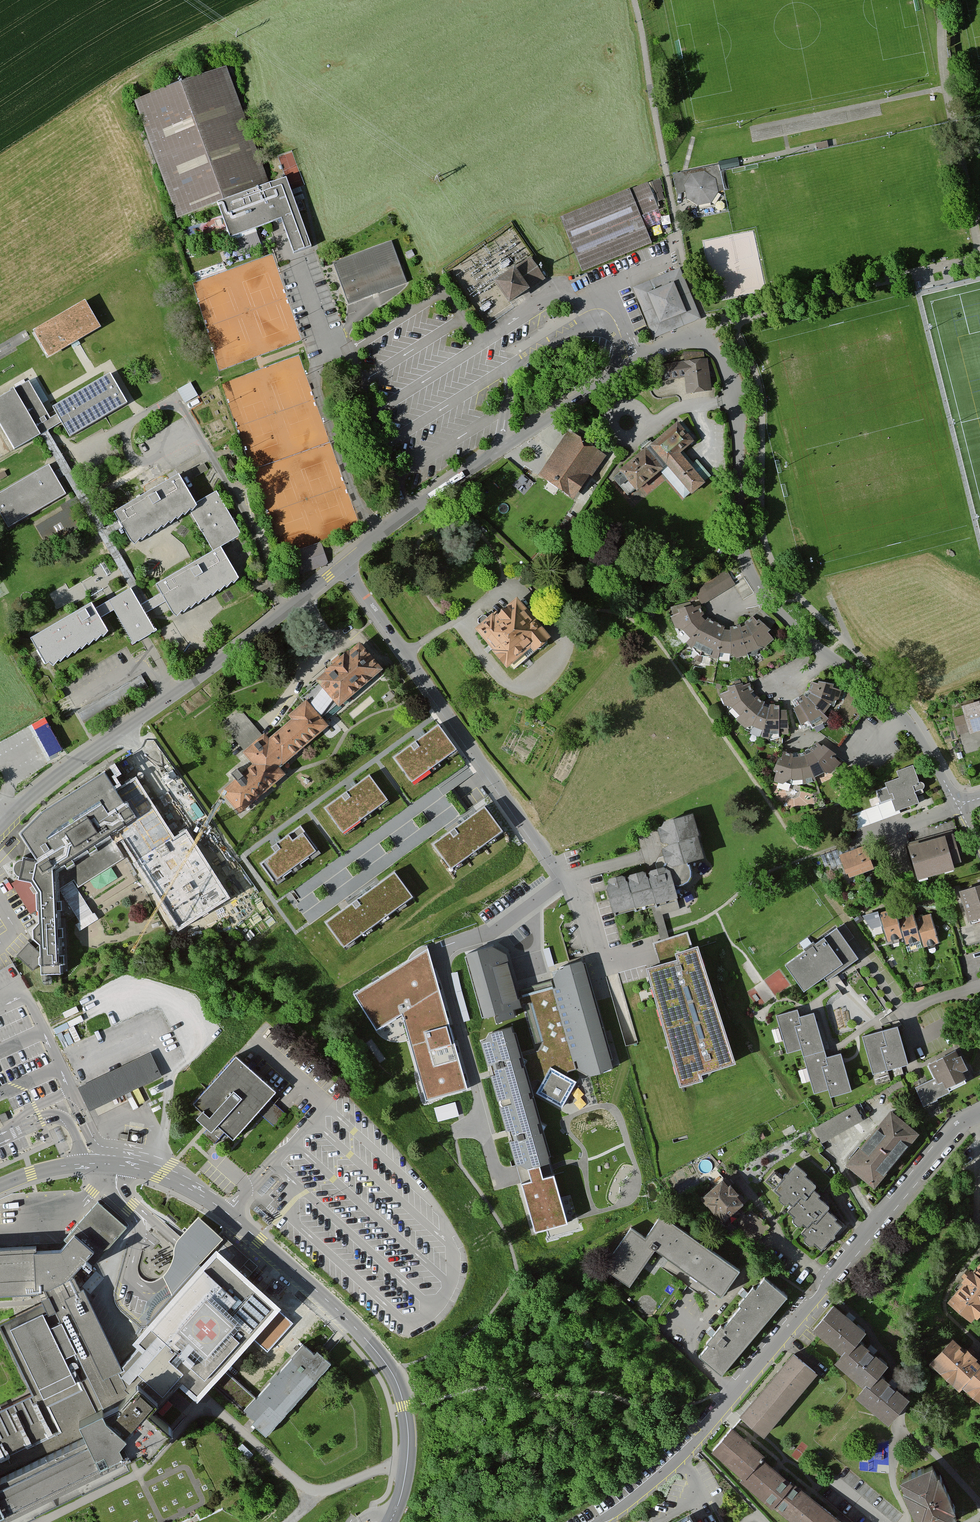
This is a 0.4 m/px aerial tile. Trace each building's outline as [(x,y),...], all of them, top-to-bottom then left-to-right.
[(225,69),(140,99),(180,213),(220,199),(233,235),(295,214),(282,176),(265,182),(225,69)] [(279,156),(287,176),(300,171),(292,151),(279,156)] [(704,171),(694,174),(686,186),(690,199),(700,204),(712,202),(719,191),(716,178),(704,171)] [(628,187),(560,214),(583,270),(651,243),(628,187)] [(499,234),(508,255),(524,248),(515,227),(499,234)] [(391,242),(333,264),(349,305),(407,283),(391,242)] [(491,280),(507,303),(543,278),(528,257),(520,262),(513,267),(512,266),(498,275),(491,280)] [(680,267),(632,286),(653,337),(700,318),(680,267)] [(98,326),(84,301),(34,330),(49,354),(98,326)] [(710,359),(668,362),(670,376),(685,375),(687,391),(712,389),(710,359)] [(109,369),(52,402),(70,434),(128,400),(109,369)] [(0,393),(0,426),(12,449),(53,428),(27,379),(0,393)] [(197,395),(190,384),(179,391),(186,402),(197,395)] [(696,439),(678,419),(614,475),(633,496),(640,490),(645,495),(665,478),(684,499),(708,479),(683,451),(696,439)] [(573,496),(606,455),(572,428),(539,469),(573,496)] [(50,465),(0,491),(0,504),(11,524),(66,495),(50,465)] [(183,471),(116,508),(133,539),(191,508),(200,503),(183,471)] [(218,493),(200,503),(191,508),(213,548),(223,543),(240,533),(218,493)] [(318,541),(293,551),(300,571),(325,561),(318,541)] [(242,578),(223,543),(213,548),(155,579),(175,614),(242,578)] [(727,570),(695,589),(702,601),(734,582),(727,570)] [(156,628),(132,586),(107,599),(131,642),(156,628)] [(516,591),(476,622),(512,667),(552,636),(516,591)] [(111,628),(94,597),(32,632),(49,662),(111,628)] [(681,610),(672,614),(679,628),(685,627),(693,634),(709,616),(693,604),(681,607),(681,610)] [(770,623),(756,610),(747,625),(740,627),(742,654),(775,637),(770,623)] [(709,616),(693,634),(688,641),(693,646),(696,642),(704,647),(716,621),(709,616)] [(727,628),(716,621),(704,647),(709,649),(711,654),(717,655),(727,628)] [(742,654),(740,627),(727,628),(717,655),(742,654)] [(317,682),(302,693),(307,699),(289,712),(294,719),(272,736),(266,729),(242,747),(254,763),(223,787),(241,809),(290,771),(282,760),(329,724),(322,716),(330,711),(337,706),(385,668),(361,637),(318,670),(323,677),(317,682)] [(830,679),(813,680),(813,688),(809,693),(829,706),(833,697),(839,700),(843,692),(830,679)] [(742,715),(756,698),(752,693),(749,684),(734,684),(723,692),(727,704),(734,704),(742,715)] [(829,706),(809,693),(798,698),(801,703),(797,707),(804,720),(810,715),(814,720),(825,713),(829,706)] [(765,726),(772,707),(759,695),(756,698),(742,715),(738,719),(749,726),(756,722),(765,726)] [(962,700),(969,728),(979,725),(979,695),(962,700)] [(788,708),(772,707),(765,726),(762,732),(772,736),(776,731),(793,733),(788,708)] [(51,722),(35,727),(46,759),(62,754),(51,722)] [(455,754),(438,732),(395,762),(412,786),(455,754)] [(844,750),(821,743),(810,753),(815,773),(826,767),(830,769),(844,750)] [(815,773),(810,753),(796,756),(785,752),(776,778),(789,781),(807,779),(815,773)] [(914,764),(899,770),(901,776),(886,781),(891,792),(895,791),(897,797),(853,814),(858,827),(921,803),(914,784),(920,782),(914,764)] [(386,804),(369,781),(326,814),(343,837),(386,804)] [(28,942),(16,956),(34,967),(44,957),(57,960),(58,886),(74,879),(79,887),(152,846),(184,895),(201,881),(179,853),(196,841),(189,834),(175,843),(148,804),(150,789),(138,782),(131,788),(134,801),(104,818),(96,806),(51,832),(56,845),(43,854),(23,852),(22,874),(40,874),(42,943),(28,942)] [(501,836),(484,813),(434,850),(451,873),(501,836)] [(693,814),(661,822),(671,860),(704,852),(693,814)] [(276,858),(262,868),(275,886),(317,855),(300,832),(272,853),(276,858)] [(945,833),(905,844),(915,879),(953,868),(952,862),(960,860),(952,833),(945,835),(945,833)] [(867,843),(843,853),(852,874),(876,865),(867,843)] [(680,894),(671,860),(610,876),(619,910),(680,894)] [(411,891),(394,868),(327,917),(344,940),(411,891)] [(957,887),(965,919),(979,915),(979,881),(957,887)] [(897,909),(882,913),(888,939),(903,935),(899,916),(897,909)] [(915,912),(899,916),(903,935),(905,940),(921,936),(916,918),(915,912)] [(932,914),(916,918),(921,936),(923,944),(938,940),(932,914)] [(805,990),(860,952),(841,925),(820,940),(817,936),(807,943),(809,946),(786,962),(805,990)] [(499,944),(468,954),(486,1014),(518,1004),(499,944)] [(675,960),(642,969),(677,1089),(700,1082),(697,1074),(730,1065),(696,947),(673,953),(675,960)] [(465,1088),(427,951),(357,995),(377,1027),(403,1012),(427,1098),(465,1088)] [(584,961),(553,969),(581,1074),(612,1066),(584,961)] [(799,1006),(777,1011),(781,1027),(773,1029),(777,1043),(785,1041),(787,1051),(802,1048),(812,1091),(827,1088),(829,1097),(852,1092),(843,1052),(829,1056),(819,1011),(800,1015),(799,1006)] [(900,1023),(863,1033),(873,1071),(911,1061),(900,1023)] [(512,1024),(481,1033),(518,1165),(529,1162),(533,1177),(523,1179),(536,1224),(566,1216),(553,1170),(542,1173),(538,1159),(549,1155),(512,1024)] [(939,1076),(916,1085),(923,1101),(967,1084),(961,1067),(966,1065),(960,1049),(932,1060),(939,1076)] [(150,1050),(78,1084),(90,1108),(161,1074),(150,1050)] [(278,1089),(237,1053),(194,1102),(234,1138),(278,1089)] [(565,1108),(576,1080),(550,1069),(538,1097),(565,1108)] [(438,1121),(460,1116),(456,1100),(435,1105),(438,1121)] [(821,1142),(863,1119),(856,1106),(814,1129),(821,1142)] [(918,1125),(893,1106),(849,1161),(874,1181),(918,1125)] [(67,1140),(61,1126),(55,1129),(61,1143),(67,1140)] [(809,1172),(796,1162),(773,1191),(788,1203),(790,1200),(795,1204),(789,1211),(808,1226),(802,1232),(819,1246),(822,1242),(826,1245),(845,1221),(829,1207),(833,1202),(815,1187),(818,1183),(807,1175),(809,1172)] [(744,1191),(728,1173),(704,1196),(726,1218),(747,1198),(742,1192),(744,1191)] [(275,1181),(270,1177),(257,1192),(262,1196),(275,1181)] [(145,1434),(153,1444),(173,1431),(153,1413),(179,1387),(197,1403),(206,1393),(214,1384),(268,1433),(329,1365),(317,1354),(314,1358),(302,1347),(256,1399),(226,1372),(254,1341),(267,1353),(294,1323),(281,1312),(283,1310),(215,1249),(200,1266),(153,1321),(148,1326),(146,1328),(132,1345),(137,1349),(121,1370),(74,1270),(85,1259),(92,1265),(127,1227),(97,1201),(59,1240),(0,1243),(0,1291),(46,1291),(43,1299),(0,1322),(0,1335),(29,1395),(0,1410),(0,1518),(145,1434)] [(664,1212),(647,1237),(657,1245),(689,1266),(706,1240),(664,1212)] [(217,1236),(198,1219),(179,1239),(175,1245),(174,1253),(173,1262),(170,1269),(163,1277),(168,1288),(164,1291),(155,1301),(148,1317),(148,1326),(153,1321),(200,1266),(215,1249),(222,1241),(217,1236)] [(647,1237),(632,1228),(606,1267),(630,1284),(657,1245),(647,1237)] [(742,1265),(706,1240),(689,1266),(725,1290),(742,1265)] [(946,1296),(972,1317),(979,1308),(979,1254),(946,1296)] [(789,1291),(768,1274),(759,1286),(756,1283),(742,1300),(745,1303),(736,1313),(757,1331),(789,1291)] [(857,1324),(830,1302),(811,1325),(838,1347),(850,1333),(857,1324)] [(757,1331),(736,1313),(727,1323),(724,1321),(708,1341),(711,1343),(703,1353),(724,1370),(757,1331)] [(850,1333),(838,1347),(830,1357),(863,1384),(874,1371),(883,1361),(850,1333)] [(978,1359),(948,1337),(928,1365),(957,1386),(958,1386),(978,1359)] [(814,1373),(794,1357),(743,1418),(761,1435),(814,1373)] [(978,1359),(958,1386),(979,1402),(979,1359),(978,1358),(978,1359)] [(874,1371),(863,1384),(856,1393),(886,1418),(905,1396),(874,1371)] [(794,1521),(839,1521),(766,1461),(768,1459),(732,1428),(712,1452),(744,1480),(743,1482),(773,1507),(775,1505),(794,1521)] [(927,1456),(895,1472),(920,1521),(928,1521),(953,1510),(927,1456)] [(694,1514),(679,1521),(698,1521),(694,1514)]
